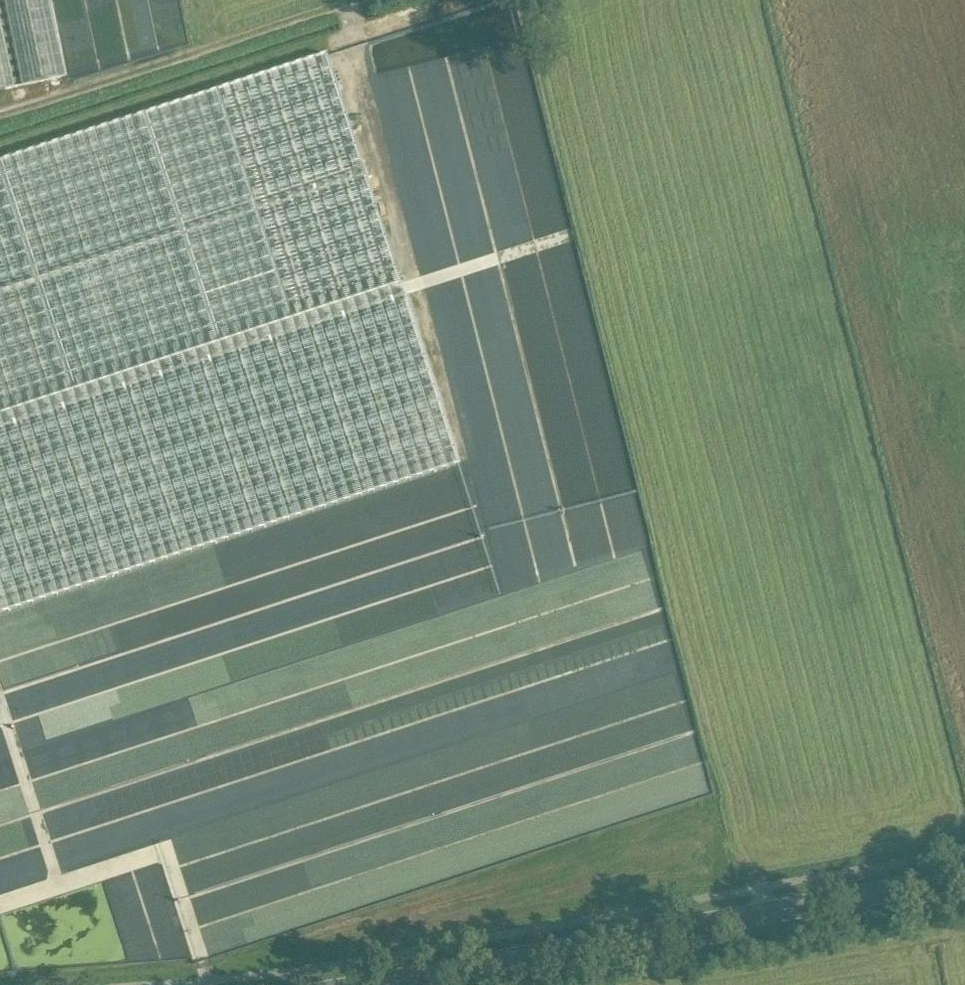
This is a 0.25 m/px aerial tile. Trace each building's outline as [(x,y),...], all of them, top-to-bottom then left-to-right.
[(21,85),(66,76),(50,0),(3,0),(21,85)] [(15,87),(0,16),(0,90),(15,87)] [(326,53),(216,89),(290,319),(400,283),(326,53)] [(0,160),(0,413),(290,319),(216,89),(0,160)] [(0,413),(0,614),(458,467),(400,283),(290,319),(0,413)]
